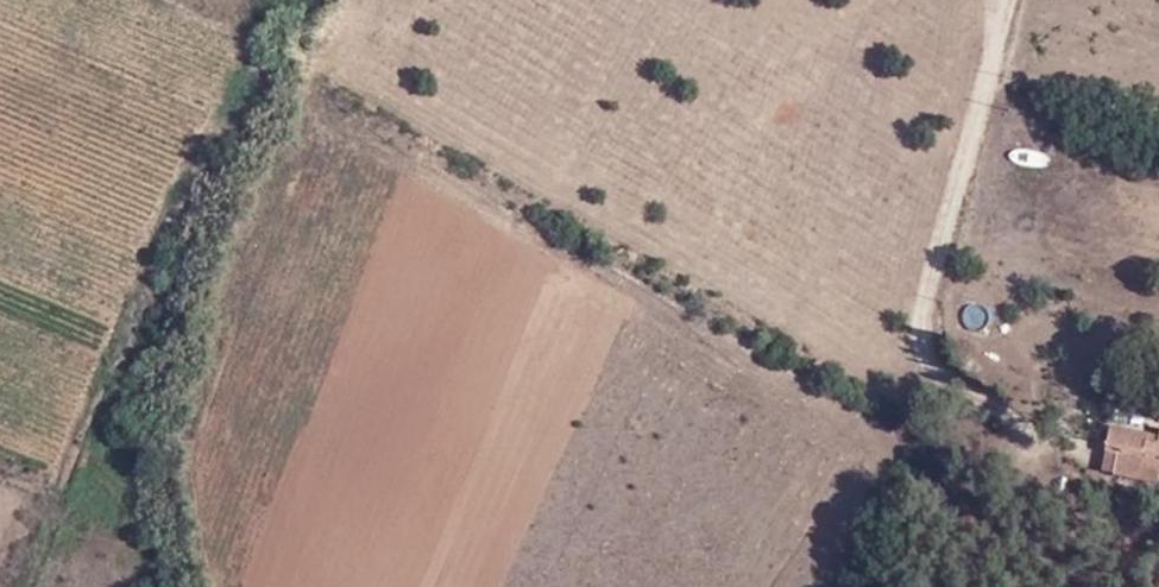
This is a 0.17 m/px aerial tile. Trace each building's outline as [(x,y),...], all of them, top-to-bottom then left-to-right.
[(1113,471),(1140,477),(1142,467),(1158,470),(1158,436),(1158,437),(1111,428),(1106,453),(1116,454),(1113,471)] [(1103,469),(1113,471),(1116,454),(1106,453),(1103,469)]
